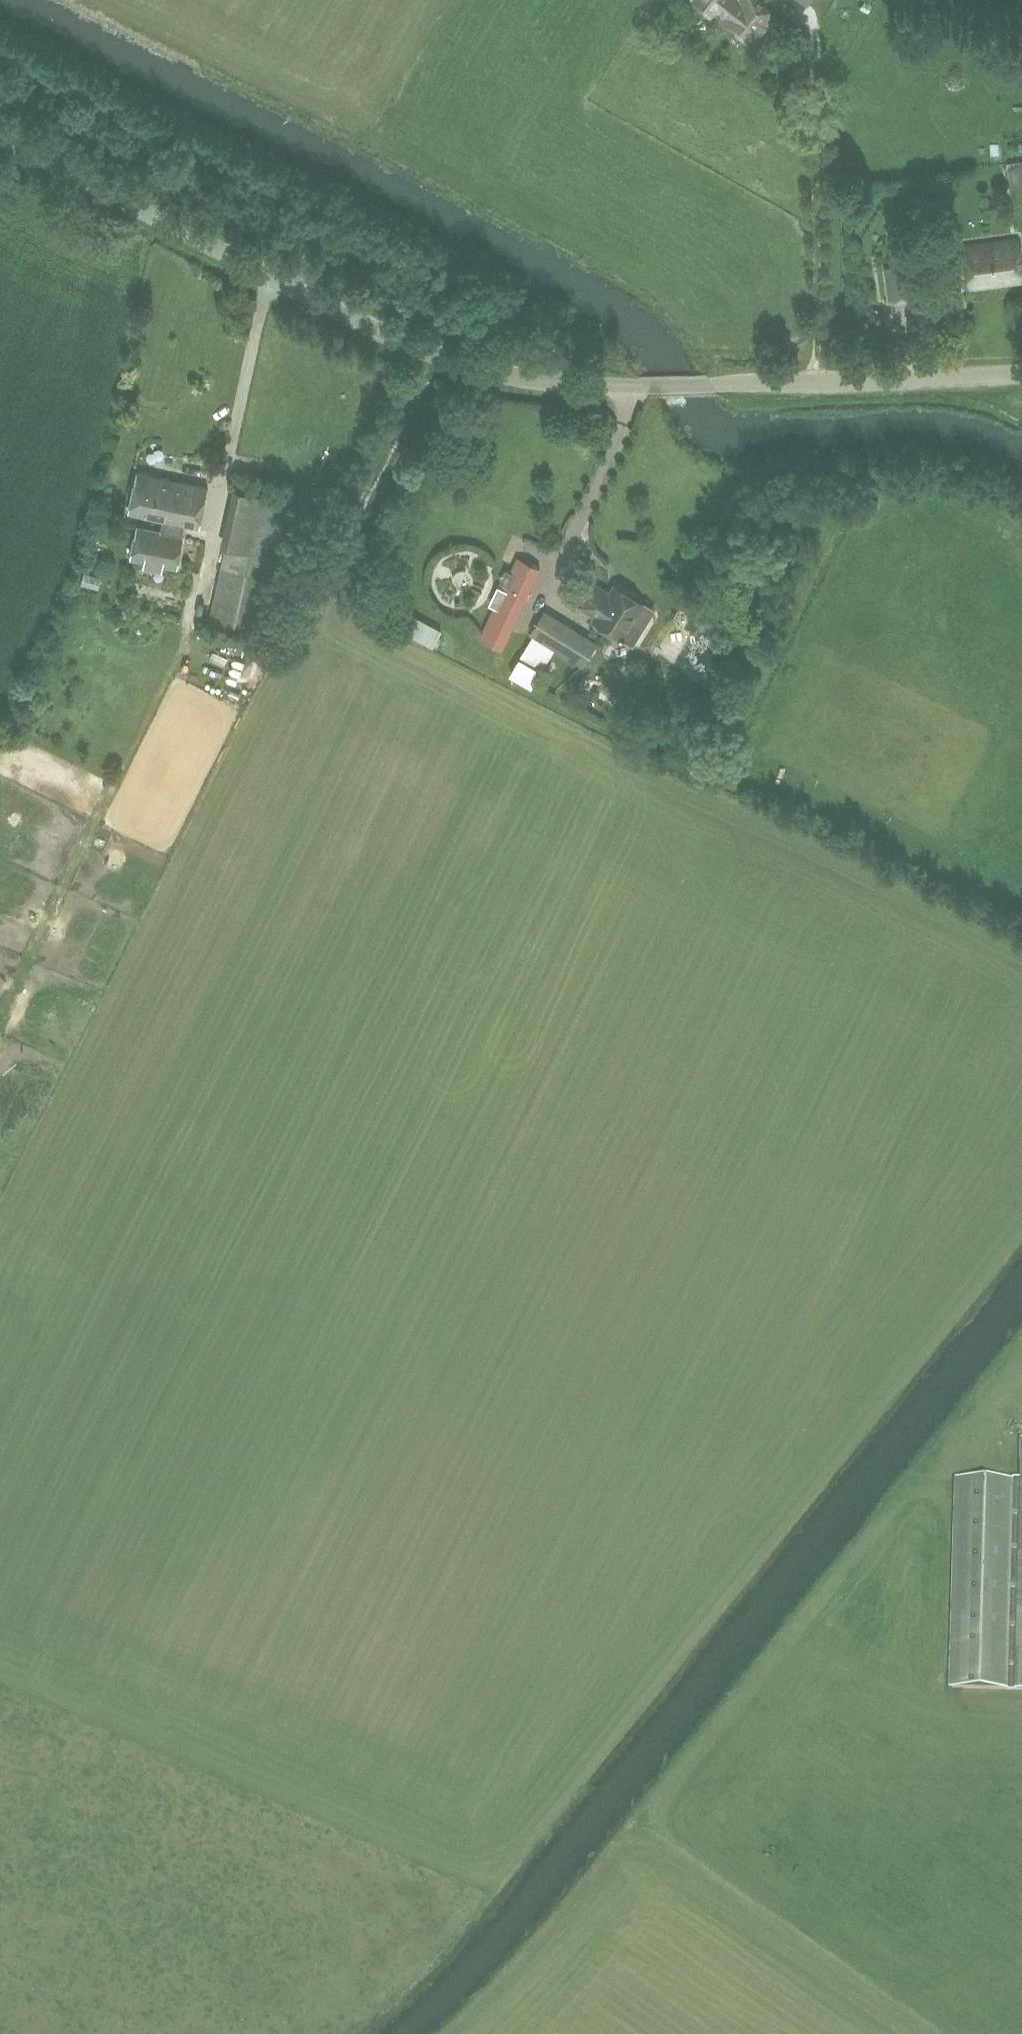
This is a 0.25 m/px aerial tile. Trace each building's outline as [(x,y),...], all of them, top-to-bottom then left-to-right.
[(721,20),(753,46),(777,15),(759,0),(737,0),(736,1),(736,0),(695,0),(694,1),(712,15),(721,4),(728,11),(721,20)] [(1009,171),(1011,188),(1021,187),(1021,169),(1009,171)] [(966,247),(971,289),(1021,282),(1021,281),(1016,240),(966,247)] [(886,302),(916,298),(911,263),(882,266),(886,302)] [(201,526),(208,486),(137,473),(130,513),(165,520),(163,533),(138,529),(133,558),(180,567),(186,537),(182,537),(185,523),(201,526)] [(239,490),(211,621),(266,632),(294,501),(239,490)] [(480,638),(504,649),(543,569),(516,557),(480,638)] [(597,617),(595,621),(621,637),(642,603),(616,587),(611,595),(593,584),(579,606),(597,617)] [(404,624),(434,637),(442,620),(412,607),(404,624)] [(661,636),(652,630),(664,613),(655,607),(633,636),(651,649),(661,636)] [(596,643),(543,609),(529,631),(582,665),(596,643)]
